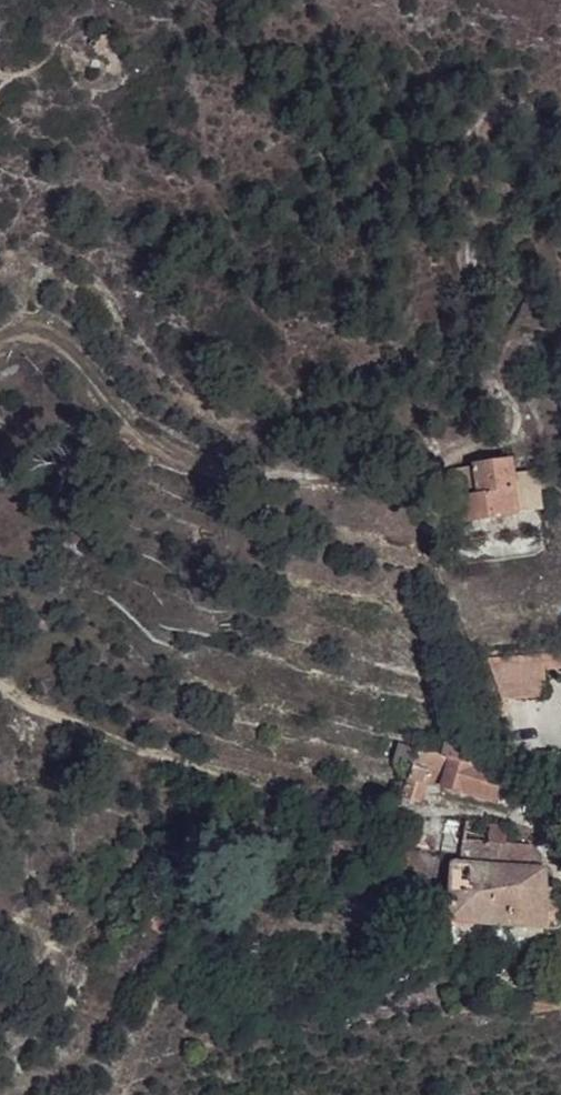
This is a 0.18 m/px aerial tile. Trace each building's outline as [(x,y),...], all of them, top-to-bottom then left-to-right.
[(111,35),(106,35),(99,46),(108,52),(114,42),(114,40),(111,35)] [(461,519),(521,512),(516,470),(515,461),(511,461),(511,453),(487,456),(488,464),(483,464),(484,486),(477,487),(460,489),(461,496),(456,496),(430,500),(431,523),(461,519)] [(484,486),(483,464),(474,465),(474,467),(477,487),(484,486)] [(477,487),(474,467),(453,470),(456,496),(461,496),(460,489),(477,487)] [(516,470),(521,512),(548,509),(544,467),(516,470)] [(551,695),(549,651),(491,655),(507,697),(551,695)] [(549,651),(551,695),(560,694),(560,651),(549,651)] [(450,740),(446,755),(453,758),(476,763),(480,748),(450,740)] [(415,766),(420,749),(400,743),(395,761),(415,766)] [(453,758),(446,755),(421,745),(420,749),(415,766),(405,797),(421,801),(427,781),(431,769),(448,774),(453,758)] [(445,785),(468,792),(476,763),(453,758),(448,774),(445,785)] [(507,773),(476,763),(468,792),(500,801),(507,773)] [(448,774),(431,769),(427,781),(445,785),(448,774)] [(467,821),(466,840),(505,842),(506,825),(467,821)] [(466,840),(464,863),(535,867),(535,845),(505,842),(466,840)] [(535,845),(535,867),(546,868),(546,863),(546,862),(546,860),(545,857),(544,854),(543,851),(540,849),(535,845)] [(457,882),(458,863),(395,846),(390,863),(457,882)] [(454,922),(549,927),(548,887),(547,868),(546,868),(535,867),(464,863),(458,863),(457,882),(454,922)] [(548,887),(549,927),(560,929),(560,910),(554,887),(548,887)]
